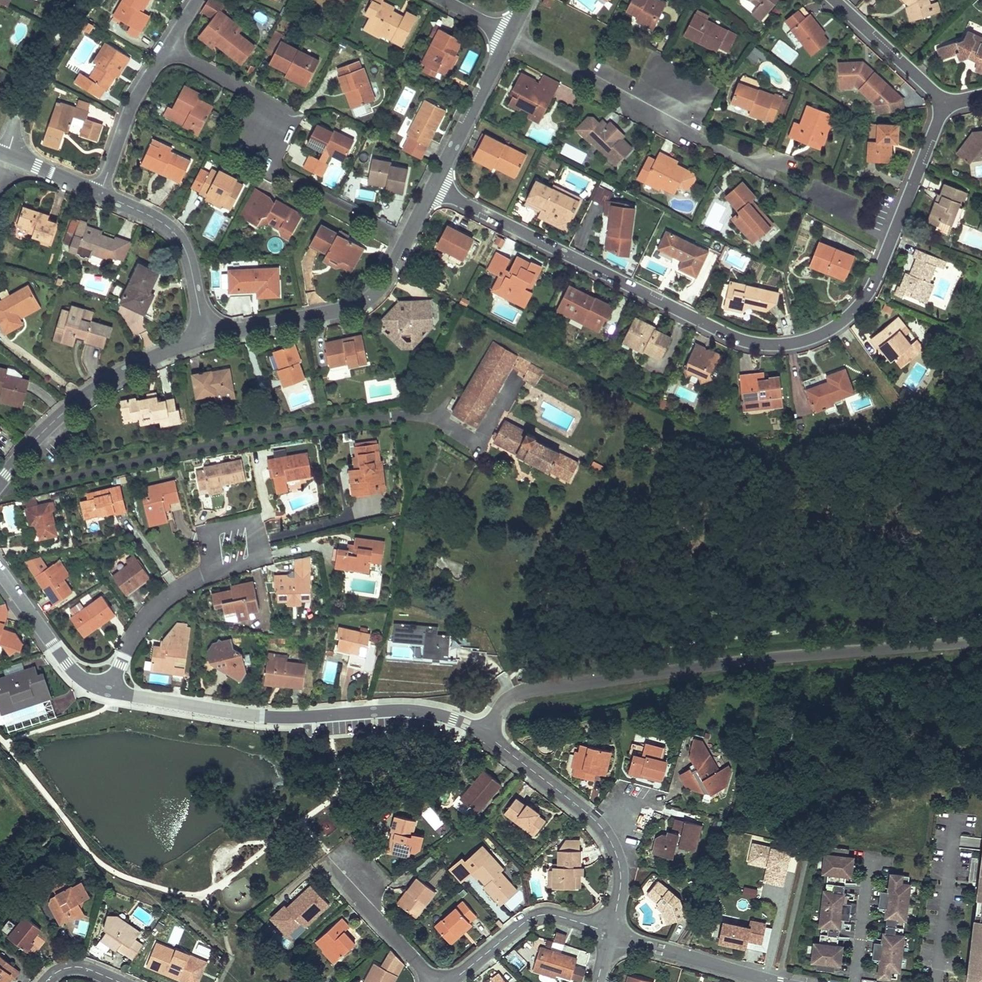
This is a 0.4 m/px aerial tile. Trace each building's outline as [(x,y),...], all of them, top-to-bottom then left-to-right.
[(114,16),(132,27),(140,32),(150,15),(143,11),(138,8),(139,6),(140,7),(144,0),(123,0),(114,16)] [(143,11),(149,0),(144,0),(140,7),(139,6),(138,8),(143,11)] [(202,12),(213,19),(199,37),(206,43),(209,39),(211,37),(216,41),(214,43),(240,64),(254,47),(238,33),(230,28),(234,23),(221,11),(225,5),(217,0),(209,0),(202,12)] [(367,11),(378,18),(372,29),(381,34),(382,35),(384,32),(394,37),(392,40),(403,46),(417,18),(406,13),(404,18),(402,21),(396,17),(398,15),(393,12),(381,5),(383,2),(384,0),(373,0),(367,11)] [(627,11),(634,15),(636,12),(640,15),(638,17),(636,20),(645,24),(646,22),(655,27),(660,19),(655,16),(659,10),(663,13),(667,5),(658,0),(633,0),(627,11)] [(762,1),(760,4),(754,10),(764,18),(775,4),(772,3),(775,0),(761,0),(762,1)] [(911,2),(909,5),(910,6),(914,20),(932,14),(929,4),(928,0),(909,0),(911,2)] [(383,2),(381,5),(393,12),(395,8),(383,2)] [(937,2),(929,4),(932,14),(940,12),(937,2)] [(805,6),(786,22),(812,55),(828,42),(823,35),(812,22),(815,20),(805,6)] [(910,6),(906,8),(910,21),(914,20),(910,6)] [(754,10),(752,13),(761,21),(764,18),(754,10)] [(367,11),(365,14),(370,17),(363,29),(379,38),(381,34),(372,29),(378,18),(367,11)] [(709,16),(697,11),(695,14),(707,21),(709,16)] [(694,14),(684,34),(699,42),(702,37),(705,39),(705,40),(720,48),(720,47),(730,51),(737,36),(707,21),(695,14),(694,14)] [(815,20),(812,22),(823,35),(826,33),(815,20)] [(234,23),(230,28),(238,33),(241,28),(234,23)] [(437,24),(430,36),(435,39),(440,29),(449,34),(450,31),(437,24)] [(140,32),(132,27),(128,33),(136,38),(140,32)] [(435,39),(427,55),(431,58),(427,66),(424,71),(434,77),(437,71),(440,67),(447,71),(449,68),(453,60),(450,58),(452,54),(455,55),(456,54),(463,40),(449,34),(440,29),(435,39)] [(275,30),(264,52),(273,56),(281,41),(284,35),(275,30)] [(941,60),(956,55),(958,60),(967,58),(968,57),(976,61),(977,66),(976,68),(981,70),(981,45),(975,42),(973,34),(967,31),(963,40),(937,48),(941,60)] [(384,32),(382,35),(392,40),(394,37),(384,32)] [(981,45),(981,37),(974,33),(973,34),(975,42),(981,45)] [(702,37),(699,42),(717,52),(720,48),(705,40),(705,39),(702,37)] [(273,56),(270,63),(287,73),(288,73),(290,70),(310,80),(320,61),(281,41),(273,56)] [(98,65),(89,79),(101,86),(107,90),(116,76),(112,74),(119,63),(124,66),(130,58),(106,44),(94,63),(98,65)] [(760,58),(765,62),(769,56),(756,47),(746,59),(754,66),(760,58)] [(460,56),(456,54),(455,55),(453,60),(449,68),(453,70),(460,56)] [(427,55),(423,64),(427,66),(431,58),(427,55)] [(358,61),(337,68),(340,76),(338,77),(344,92),(346,92),(351,90),(352,94),(356,106),(374,100),(363,68),(361,68),(358,61)] [(863,62),(842,63),(843,84),(855,84),(877,104),(896,101),(895,92),(871,70),(867,75),(863,71),(863,62)] [(863,62),(863,71),(867,75),(871,70),(863,62)] [(119,63),(112,74),(116,76),(118,77),(124,66),(119,63)] [(851,89),(855,84),(843,84),(842,63),(838,63),(839,89),(851,89)] [(440,67),(437,71),(445,75),(447,71),(440,67)] [(306,87),(310,80),(290,70),(288,73),(287,73),(285,77),(306,87)] [(514,96),(509,104),(520,110),(522,107),(530,112),(537,116),(542,108),(547,110),(561,84),(544,75),(540,83),(538,87),(534,85),(536,81),(522,74),(513,90),(520,94),(518,98),(514,96)] [(89,79),(84,86),(96,94),(101,86),(89,79)] [(738,84),(731,101),(751,109),(749,114),(766,120),(766,118),(780,123),(789,100),(775,94),(774,96),(738,84)] [(168,107),(164,116),(183,125),(183,126),(191,131),(194,125),(202,129),(210,112),(195,105),(198,100),(201,94),(185,86),(173,109),(168,107)] [(351,90),(346,92),(351,108),(356,106),(352,94),(351,90)] [(513,90),(511,95),(514,96),(518,98),(520,94),(513,90)] [(895,92),(896,101),(904,99),(895,92)] [(78,100),(75,108),(87,112),(90,104),(78,100)] [(198,100),(195,105),(210,112),(213,107),(198,100)] [(446,111),(426,101),(408,136),(410,137),(403,150),(420,159),(427,146),(431,139),(429,138),(434,127),(437,128),(446,111)] [(801,124),(809,106),(803,103),(796,122),(801,124)] [(49,124),(43,142),(59,148),(63,136),(60,135),(62,129),(65,130),(69,131),(74,117),(85,121),(80,135),(97,140),(103,124),(87,118),(89,113),(87,112),(75,108),(63,104),(55,126),(49,124)] [(796,122),(790,137),(807,144),(811,134),(815,136),(813,140),(824,144),(827,135),(828,134),(823,132),(827,124),(831,114),(809,106),(801,124),(796,122)] [(537,116),(530,112),(528,117),(540,123),(547,110),(542,108),(537,116)] [(594,117),(588,118),(596,126),(599,122),(594,117)] [(599,122),(596,126),(588,118),(576,130),(590,144),(593,142),(617,165),(633,149),(619,135),(618,129),(611,122),(608,125),(602,119),(599,122)] [(877,141),(878,124),(870,123),(869,141),(877,141)] [(827,124),(823,132),(828,134),(827,135),(829,136),(833,126),(827,124)] [(898,143),(899,125),(878,124),(877,141),(869,141),(868,161),(884,162),(884,155),(891,155),(892,145),(889,145),(889,142),(898,143)] [(194,125),(191,131),(199,135),(202,129),(194,125)] [(317,125),(308,144),(324,152),(326,147),(346,158),(354,142),(334,131),(333,133),(317,125)] [(434,127),(429,138),(431,139),(437,128),(434,127)] [(965,144),(969,147),(969,158),(981,156),(981,157),(981,137),(980,139),(973,132),(965,144)] [(811,134),(807,144),(821,149),(824,144),(813,140),(815,136),(811,134)] [(486,135),(473,159),(492,168),(493,166),(495,163),(517,174),(527,156),(486,135)] [(153,139),(151,144),(159,147),(161,143),(153,139)] [(166,167),(162,174),(182,183),(192,160),(172,152),(173,149),(161,143),(159,147),(151,144),(144,161),(160,168),(162,165),(166,167)] [(957,154),(970,164),(972,160),(981,159),(981,157),(981,156),(969,158),(969,147),(965,144),(957,154)] [(326,147),(324,152),(344,162),(346,158),(326,147)] [(654,161),(645,178),(661,186),(675,194),(687,170),(677,165),(669,161),(668,162),(665,160),(667,156),(659,152),(654,161)] [(308,161),(324,169),(327,164),(310,155),(308,161)] [(667,156),(665,160),(668,162),(669,161),(677,165),(678,162),(667,156)] [(638,179),(659,190),(661,186),(645,178),(654,161),(649,158),(638,179)] [(372,160),(368,181),(387,183),(386,187),(386,190),(404,193),(409,169),(391,166),(392,164),(372,160)] [(162,165),(160,168),(144,161),(141,165),(162,174),(166,167),(162,165)] [(304,169),(320,177),(324,169),(308,161),(304,169)] [(495,163),(493,166),(515,178),(517,174),(495,163)] [(201,191),(200,193),(207,197),(208,194),(224,202),(222,205),(231,209),(243,186),(229,178),(228,180),(219,175),(220,173),(213,169),(211,173),(200,168),(191,185),(201,191)] [(537,180),(527,199),(548,209),(546,211),(548,218),(553,216),(558,218),(558,223),(570,220),(565,205),(570,197),(552,188),(537,180)] [(742,182),(726,196),(740,211),(733,218),(739,226),(742,224),(749,231),(755,226),(758,223),(765,232),(773,225),(759,209),(756,212),(749,203),(752,201),(755,197),(742,182)] [(938,225),(936,229),(948,233),(960,203),(963,204),(967,192),(946,183),(941,195),(939,194),(930,216),(940,220),(938,225)] [(552,188),(570,197),(565,205),(570,220),(580,198),(554,185),(552,188)] [(254,188),(239,215),(248,220),(264,193),(254,188)] [(360,188),(358,197),(373,202),(376,193),(360,188)] [(304,216),(277,200),(274,204),(268,200),(271,197),(264,193),(248,220),(257,226),(269,222),(292,236),(304,216)] [(207,197),(206,199),(221,207),(222,205),(224,202),(208,194),(207,197)] [(540,211),(537,218),(564,232),(570,220),(558,223),(558,218),(553,216),(548,218),(546,211),(548,209),(527,199),(525,203),(540,211)] [(752,201),(749,203),(756,212),(759,209),(752,201)] [(623,203),(606,202),(605,214),(611,215),(609,234),(612,234),(609,249),(618,254),(619,250),(628,252),(635,208),(622,207),(623,203)] [(24,206),(17,226),(27,229),(26,232),(33,234),(32,237),(50,243),(57,223),(48,220),(40,217),(42,212),(24,206)] [(930,216),(928,221),(938,225),(940,220),(930,216)] [(75,235),(80,221),(73,218),(63,243),(71,246),(75,235)] [(101,236),(95,234),(96,230),(86,227),(87,223),(80,221),(75,235),(71,246),(69,250),(77,253),(78,251),(79,246),(92,250),(91,253),(109,259),(110,256),(124,261),(132,243),(116,237),(115,240),(101,236)] [(758,223),(755,226),(762,235),(765,232),(758,223)] [(742,224),(739,226),(746,233),(749,231),(742,224)] [(321,225),(311,244),(328,253),(324,261),(336,268),(341,267),(347,270),(360,246),(348,239),(350,236),(340,230),(338,234),(321,225)] [(449,226),(438,246),(447,250),(448,247),(464,256),(473,239),(449,226)] [(666,231),(657,249),(676,258),(678,255),(684,258),(682,261),(678,268),(696,277),(709,251),(666,231)] [(503,248),(506,240),(498,237),(494,245),(503,248)] [(819,242),(810,265),(828,272),(829,268),(847,275),(855,256),(819,242)] [(79,246),(78,251),(91,255),(91,253),(92,250),(79,246)] [(360,246),(347,270),(352,273),(365,249),(360,246)] [(448,247),(447,250),(451,253),(451,255),(462,261),(464,256),(448,247)] [(898,285),(895,294),(902,297),(905,290),(911,292),(910,295),(923,301),(931,283),(928,282),(935,266),(944,269),(947,262),(916,250),(913,257),(917,259),(910,274),(913,275),(910,281),(904,278),(900,287),(898,285)] [(497,252),(488,270),(500,276),(501,274),(506,276),(500,288),(508,292),(506,297),(516,302),(518,297),(527,302),(533,291),(529,290),(521,285),(524,279),(530,282),(539,265),(532,261),(530,263),(517,256),(510,270),(506,268),(510,259),(497,252)] [(139,263),(123,296),(132,300),(128,306),(145,314),(154,295),(150,292),(159,273),(139,263)] [(524,279),(521,285),(529,290),(542,266),(539,265),(530,282),(524,279)] [(829,268),(828,272),(845,279),(847,275),(829,268)] [(228,270),(229,293),(257,292),(257,299),(279,298),(278,269),(228,270)] [(906,272),(904,278),(910,281),(913,275),(910,274),(906,272)] [(500,276),(493,290),(506,297),(508,292),(500,288),(506,276),(501,274),(500,276)] [(730,282),(726,296),(733,297),(736,283),(730,282)] [(726,296),(724,307),(741,311),(743,305),(749,306),(766,310),(776,303),(779,293),(736,283),(733,297),(726,296)] [(931,283),(923,301),(926,302),(934,284),(931,283)] [(0,302),(0,322),(6,333),(22,324),(19,319),(16,313),(21,310),(22,312),(36,303),(28,286),(0,302)] [(570,286),(564,296),(571,300),(567,308),(573,312),(571,316),(584,323),(586,318),(601,326),(605,316),(608,317),(613,307),(596,298),(595,299),(593,303),(588,300),(589,296),(570,286)] [(123,296),(120,303),(128,306),(132,300),(123,296)] [(564,296),(558,310),(571,316),(573,312),(567,308),(571,300),(564,296)] [(518,297),(516,302),(525,306),(527,302),(518,297)] [(383,320),(384,328),(390,327),(393,331),(392,340),(398,339),(401,337),(412,337),(412,342),(419,342),(421,339),(421,329),(429,330),(433,327),(432,301),(406,301),(406,310),(401,310),(401,308),(395,308),(383,320)] [(400,301),(395,308),(401,308),(401,310),(406,310),(406,301),(400,301)] [(21,310),(16,313),(19,319),(39,308),(36,303),(22,312),(21,310)] [(63,310),(57,328),(65,330),(61,341),(74,345),(76,338),(77,335),(85,337),(84,341),(104,346),(107,336),(110,337),(112,328),(91,321),(90,321),(89,322),(81,320),(83,310),(72,307),(71,312),(63,310)] [(94,313),(83,310),(81,320),(89,322),(90,321),(91,321),(94,313)] [(898,316),(874,335),(882,344),(879,346),(891,361),(894,358),(902,367),(919,353),(911,344),(900,330),(905,326),(898,316)] [(635,317),(625,337),(645,347),(644,350),(660,358),(671,338),(654,329),(650,328),(651,326),(635,317)] [(586,318),(584,323),(598,330),(601,326),(586,318)] [(383,331),(392,340),(393,331),(390,327),(384,328),(383,331)] [(57,328),(54,339),(61,341),(65,330),(57,328)] [(421,329),(421,339),(429,330),(421,329)] [(874,335),(870,338),(878,347),(879,346),(882,344),(874,335)] [(625,337),(622,341),(643,352),(644,350),(645,347),(625,337)] [(326,347),(331,370),(368,362),(363,339),(345,343),(345,339),(334,341),(335,345),(326,347)] [(402,348),(413,348),(419,342),(412,342),(403,342),(398,339),(392,340),(402,348)] [(917,340),(911,344),(919,353),(924,349),(917,340)] [(495,343),(453,414),(476,428),(512,367),(526,375),(523,381),(536,387),(544,371),(495,343)] [(696,343),(684,368),(686,375),(692,373),(699,376),(701,381),(719,375),(717,368),(723,356),(709,349),(707,353),(703,350),(704,347),(696,343)] [(278,370),(285,386),(305,379),(299,363),(301,362),(294,344),(277,350),(283,368),(280,369),(278,370)] [(280,369),(283,368),(277,350),(274,351),(280,369)] [(2,392),(1,396),(25,402),(30,382),(22,380),(7,376),(8,371),(0,369),(0,391),(2,392)] [(8,371),(7,376),(22,380),(23,376),(16,370),(8,369),(8,371)] [(806,389),(813,408),(815,408),(833,401),(854,393),(845,369),(826,376),(828,381),(830,385),(824,388),(822,383),(806,389)] [(192,375),(196,398),(214,395),(233,392),(229,370),(211,373),(211,371),(192,375)] [(755,374),(756,382),(765,381),(764,373),(755,374)] [(740,376),(741,392),(747,391),(749,410),(772,407),(772,402),(782,402),(780,377),(769,378),(769,381),(765,381),(756,382),(755,374),(740,376)] [(741,392),(743,410),(749,410),(747,391),(741,392)] [(233,392),(214,395),(215,402),(234,399),(233,392)] [(0,399),(0,401),(24,406),(25,402),(1,396),(0,399)] [(122,401),(123,412),(131,411),(132,416),(132,418),(140,417),(143,416),(144,419),(160,416),(160,421),(161,425),(181,422),(179,409),(176,410),(174,398),(158,402),(157,396),(148,398),(135,400),(135,398),(122,401)] [(659,399),(657,406),(664,409),(667,403),(659,399)] [(815,408),(816,412),(834,405),(833,401),(815,408)] [(140,417),(141,425),(160,421),(160,416),(144,419),(143,416),(140,417)] [(504,421),(494,442),(569,482),(578,465),(534,441),(536,438),(504,421)] [(633,435),(628,444),(637,448),(642,440),(633,435)] [(350,469),(353,495),(378,491),(377,486),(383,485),(378,450),(374,450),(373,444),(355,446),(356,456),(360,456),(362,467),(355,468),(350,469)] [(268,461),(269,470),(273,469),(274,476),(277,493),(289,491),(287,481),(312,476),(308,453),(268,461)] [(196,472),(199,489),(208,488),(207,485),(226,480),(227,484),(246,480),(242,461),(204,468),(205,470),(196,472)] [(143,499),(148,518),(157,516),(159,523),(168,521),(165,509),(164,503),(169,502),(180,499),(176,481),(147,488),(149,497),(143,499)] [(82,501),(86,519),(110,513),(110,510),(113,509),(114,512),(114,514),(127,511),(121,486),(94,493),(95,498),(89,500),(82,501)] [(36,500),(25,502),(26,509),(38,506),(36,500)] [(26,509),(35,541),(48,537),(57,534),(49,503),(38,506),(26,509)] [(148,518),(150,525),(159,523),(157,516),(148,518)] [(338,548),(336,561),(347,563),(345,568),(370,572),(370,567),(371,561),(382,563),(385,543),(356,538),(354,545),(354,548),(359,549),(358,555),(347,554),(348,550),(338,548)] [(348,550),(347,554),(358,555),(359,549),(354,548),(354,545),(349,545),(348,550)] [(134,556),(126,562),(129,565),(137,559),(134,556)] [(311,556),(295,559),(295,570),(311,570),(311,556)] [(40,558),(26,561),(30,567),(41,560),(40,558)] [(129,565),(113,576),(126,594),(150,577),(137,559),(129,565)] [(41,560),(30,567),(36,576),(39,574),(49,589),(46,591),(55,605),(72,593),(64,581),(53,565),(47,569),(41,560)] [(64,581),(70,576),(60,561),(53,565),(64,581)] [(311,570),(295,570),(295,578),(290,578),(287,575),(275,576),(275,589),(278,589),(278,600),(289,600),(289,603),(302,603),(302,600),(312,599),(311,570)] [(39,574),(36,576),(46,591),(49,589),(39,574)] [(213,595),(214,604),(223,602),(224,605),(225,611),(236,608),(237,614),(238,619),(250,616),(249,611),(249,609),(258,607),(253,582),(235,585),(237,591),(232,592),(232,591),(213,595)] [(103,597),(70,619),(81,635),(98,623),(100,625),(115,614),(103,597)] [(0,605),(0,612),(5,611),(8,612),(9,610),(4,604),(0,605)] [(3,644),(10,654),(17,649),(21,651),(22,644),(17,634),(3,630),(8,612),(5,611),(0,612),(0,643),(3,644)] [(98,623),(81,635),(83,637),(100,625),(98,623)] [(439,628),(395,624),(393,642),(425,645),(424,658),(449,660),(450,647),(451,636),(438,635),(439,628)] [(154,646),(152,661),(159,662),(159,667),(174,669),(173,673),(185,675),(191,630),(185,629),(186,626),(177,625),(164,641),(154,646)] [(351,653),(348,667),(362,671),(370,635),(355,632),(354,634),(349,633),(349,630),(339,628),(337,637),(341,638),(337,650),(351,653)] [(208,651),(211,662),(219,667),(220,666),(222,667),(222,669),(240,681),(247,671),(246,666),(243,657),(243,655),(234,648),(232,639),(223,641),(220,639),(217,642),(213,643),(208,651)] [(457,647),(450,647),(449,660),(456,660),(457,647)] [(269,653),(268,660),(288,662),(288,656),(269,653)] [(268,660),(265,680),(285,682),(284,685),(303,688),(306,665),(288,662),(268,660)] [(152,661),(150,670),(173,673),(174,669),(159,667),(159,662),(152,661)] [(0,679),(0,708),(1,711),(17,705),(16,701),(32,696),(33,700),(49,694),(42,674),(37,676),(34,668),(24,671),(25,673),(10,678),(9,676),(0,679)] [(153,674),(152,683),(167,685),(168,676),(153,674)] [(17,705),(1,711),(2,715),(10,712),(34,704),(51,698),(49,694),(33,700),(17,705)] [(32,696),(16,701),(17,705),(33,700),(32,696)] [(702,799),(702,802),(708,804),(711,795),(719,790),(718,787),(722,785),(724,787),(725,786),(729,770),(727,766),(718,771),(712,762),(705,760),(709,756),(705,756),(704,754),(707,752),(703,745),(698,744),(699,741),(692,740),(690,748),(693,749),(692,751),(690,751),(690,752),(688,757),(693,765),(696,771),(692,773),(689,769),(684,772),(687,777),(682,780),(687,788),(690,786),(692,790),(702,793),(704,795),(702,799)] [(589,747),(580,745),(579,751),(587,754),(589,747)] [(647,758),(634,754),(629,772),(643,776),(644,772),(647,773),(646,777),(661,781),(666,762),(661,761),(664,750),(646,745),(644,753),(648,754),(647,758)] [(595,772),(605,775),(611,752),(589,747),(587,754),(579,751),(576,751),(572,767),(575,767),(573,776),(585,778),(586,775),(593,777),(595,772)] [(690,752),(680,749),(676,761),(687,764),(688,757),(690,752)] [(477,814),(501,785),(484,771),(471,786),(474,788),(462,802),(477,814)] [(474,788),(471,786),(460,800),(462,802),(474,788)] [(526,807),(516,800),(505,814),(535,837),(546,823),(539,817),(526,807)] [(526,807),(539,817),(541,815),(527,804),(526,807)] [(423,837),(413,834),(416,821),(396,816),(392,832),(395,833),(390,853),(409,858),(411,852),(415,853),(419,850),(423,837)] [(697,843),(701,825),(675,819),(672,832),(675,833),(674,837),(667,835),(662,834),(656,838),(655,842),(657,843),(655,854),(672,858),(676,841),(679,842),(678,847),(688,849),(690,841),(697,843)] [(391,832),(386,852),(390,853),(395,833),(392,832),(391,832)] [(564,841),(559,851),(559,864),(553,864),(553,871),(553,888),(573,888),(573,873),(579,873),(581,873),(581,865),(579,865),(579,851),(578,851),(578,841),(564,841)] [(690,841),(688,849),(695,851),(697,843),(690,841)] [(790,851),(753,843),(750,858),(768,862),(767,866),(773,867),(769,882),(782,885),(790,851)] [(848,848),(830,846),(829,854),(824,854),(822,872),(827,872),(825,890),(824,890),(820,925),(821,925),(819,943),(815,943),(813,961),(817,961),(817,969),(835,971),(835,963),(840,964),(842,946),(837,945),(840,918),(841,910),(850,911),(855,911),(856,903),(848,902),(851,875),(856,875),(858,857),(847,856),(848,848)] [(503,871),(485,850),(468,864),(486,885),(488,888),(486,890),(496,902),(514,888),(501,873),(503,871)] [(768,862),(750,858),(749,862),(767,866),(768,862)] [(773,867),(767,866),(764,881),(769,882),(773,867)] [(909,876),(891,874),(889,892),(887,908),(886,917),(887,917),(885,933),(884,933),(883,942),(881,959),(879,976),(897,978),(909,876)] [(80,902),(89,897),(81,882),(70,888),(69,886),(70,883),(68,878),(52,887),(56,894),(52,903),(56,909),(69,912),(69,915),(72,916),(73,917),(78,918),(84,915),(79,905),(80,902)] [(416,918),(435,891),(417,878),(408,891),(410,893),(401,906),(416,918)] [(679,899),(657,881),(647,894),(658,903),(667,910),(664,913),(663,914),(667,924),(686,917),(679,899)] [(299,899),(311,887),(310,886),(298,897),(299,899)] [(299,899),(288,909),(305,927),(314,917),(313,916),(321,908),(323,910),(328,905),(311,887),(299,899)] [(517,892),(514,888),(496,902),(500,906),(517,892)] [(408,891),(398,904),(401,906),(410,893),(408,891)] [(889,892),(881,891),(879,907),(887,908),(889,892)] [(52,903),(55,896),(52,897),(49,904),(60,924),(72,916),(69,915),(69,912),(56,909),(52,903)] [(978,897),(976,912),(981,913),(978,938),(973,937),(972,948),(977,949),(974,967),(970,966),(968,977),(980,978),(979,981),(981,981),(981,897),(978,897)] [(476,917),(463,902),(435,926),(450,944),(465,932),(462,928),(469,922),(476,917)] [(667,910),(658,903),(656,906),(664,913),(667,910)] [(841,910),(840,918),(844,920),(850,911),(841,910)] [(133,960),(143,945),(136,940),(141,933),(119,918),(107,916),(104,929),(107,931),(102,940),(117,951),(118,950),(123,942),(131,948),(126,955),(133,960)] [(40,930),(25,918),(9,938),(32,957),(45,942),(36,935),(40,930)] [(349,928),(341,919),(316,942),(324,951),(327,949),(338,961),(355,946),(344,933),(349,928)] [(766,924),(751,921),(750,928),(724,922),(719,941),(746,947),(748,940),(761,943),(766,924)] [(472,926),(469,922),(462,928),(465,932),(472,926)] [(565,936),(556,933),(553,942),(562,945),(565,936)] [(180,939),(175,951),(157,943),(147,967),(162,973),(163,969),(181,977),(179,980),(183,981),(188,981),(198,959),(190,956),(194,946),(180,939)] [(883,942),(874,941),(872,958),(881,959),(883,942)] [(123,942),(118,950),(126,955),(131,948),(123,942)] [(576,959),(540,948),(533,971),(540,973),(541,970),(556,975),(570,979),(574,967),(576,959)] [(323,952),(334,965),(338,961),(327,949),(324,951),(323,952)] [(399,961),(391,951),(381,968),(374,964),(364,981),(388,981),(392,974),(397,977),(404,965),(399,961)] [(0,956),(0,981),(4,981),(9,975),(12,978),(14,979),(20,972),(0,956)] [(198,959),(188,981),(199,981),(207,963),(198,959)] [(574,967),(570,979),(580,981),(581,981),(585,970),(574,967)] [(163,969),(162,973),(179,980),(181,977),(163,969)]
